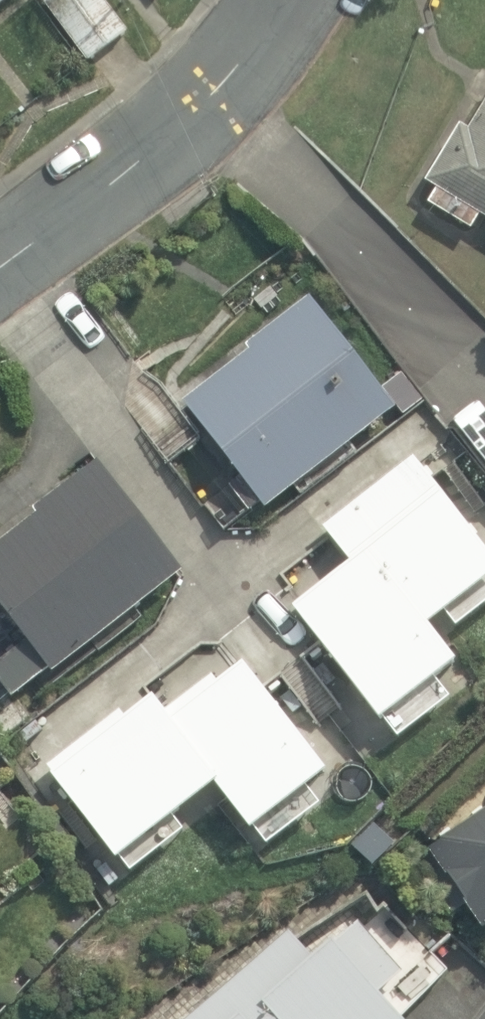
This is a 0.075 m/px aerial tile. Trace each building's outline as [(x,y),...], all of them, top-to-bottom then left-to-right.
[(23,0),(0,0),(0,17),(23,0)] [(52,9),(91,67),(129,41),(101,0),(65,0),(52,9)] [(424,209),(480,245),(484,237),(484,112),(424,209)] [(398,399),(324,301),(182,409),(256,507),(398,399)] [(425,459),(324,538),(347,568),(295,609),(396,736),(476,673),(448,637),(484,608),(484,536),(425,459)] [(189,582),(105,469),(0,547),(0,604),(33,648),(0,673),(0,724),(189,582)] [(157,686),(46,769),(124,874),(230,795),(263,839),(341,782),(246,655),(174,708),(157,686)] [(434,853),(484,934),(484,821),(434,853)] [(354,915),(222,1018),(414,1018),(401,1002),(414,992),(354,915)]
